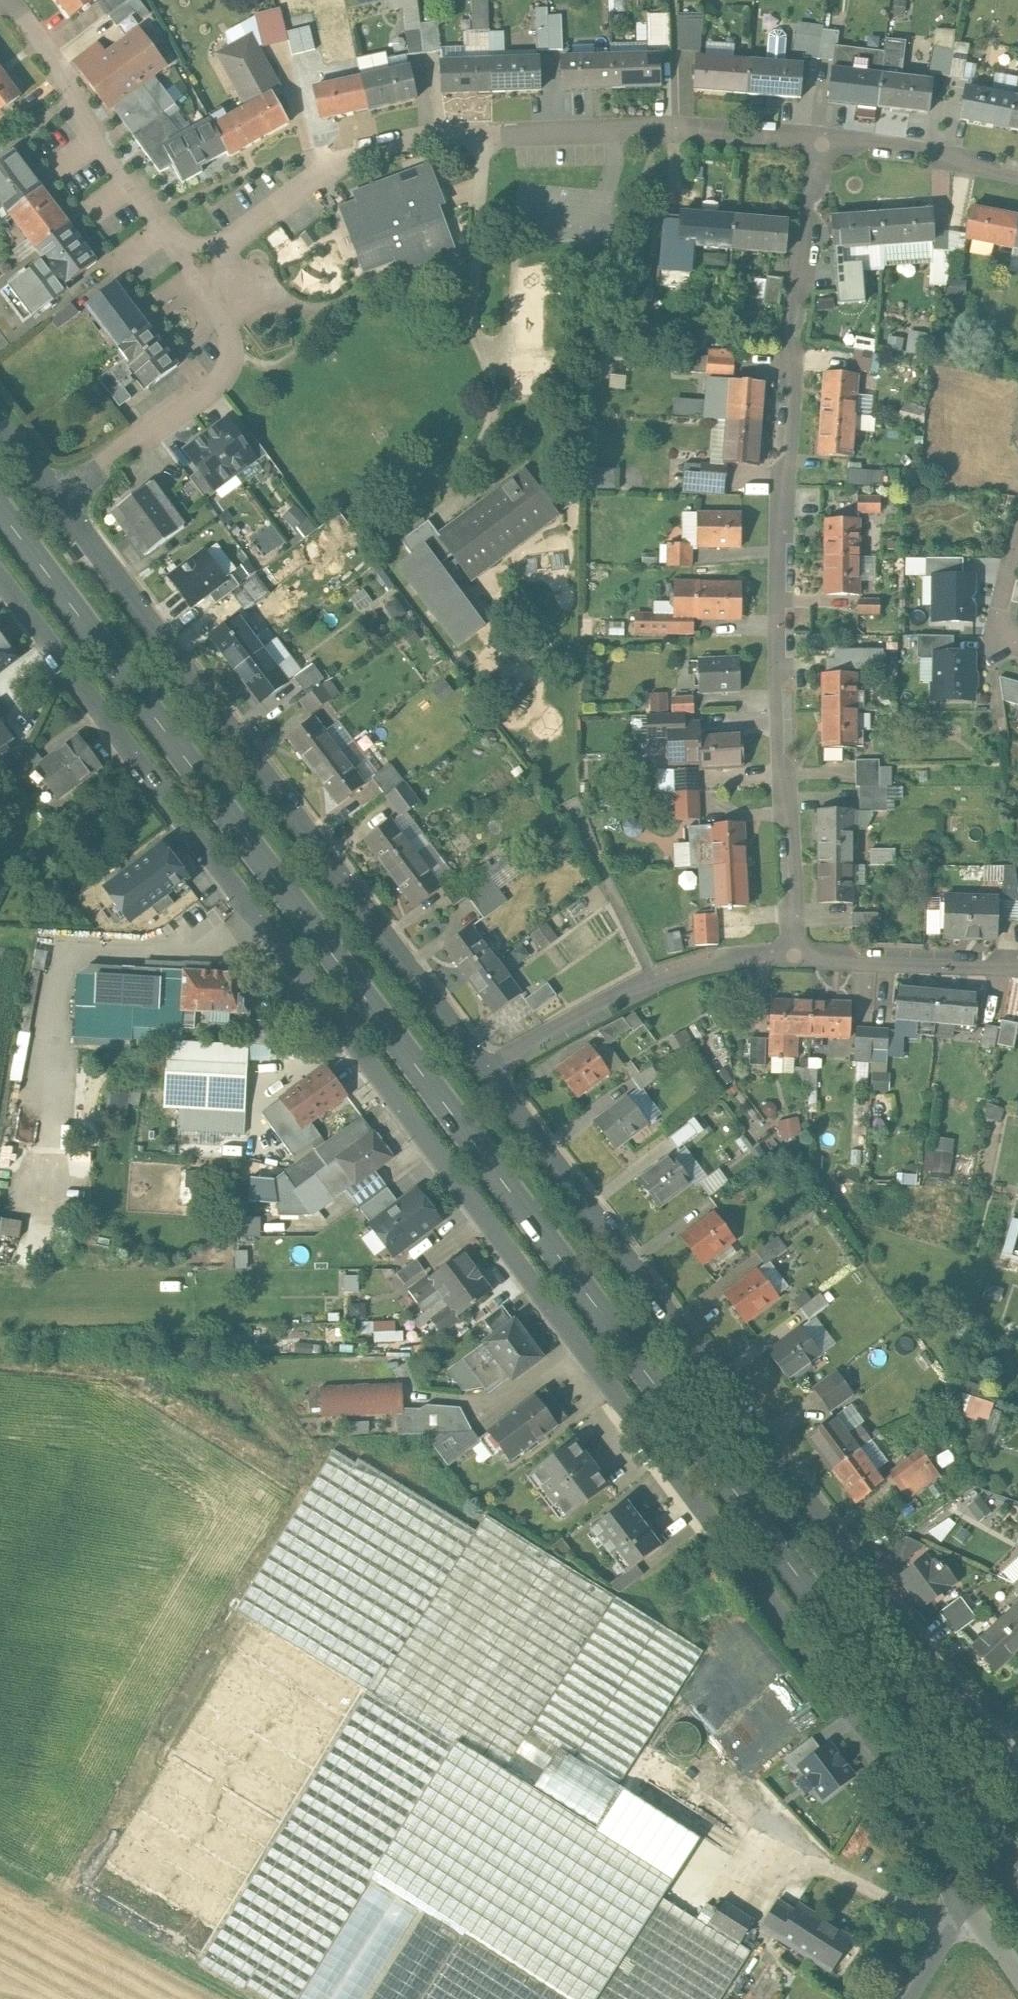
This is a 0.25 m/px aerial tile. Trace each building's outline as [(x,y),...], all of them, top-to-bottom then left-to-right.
[(72,17),(95,0),(59,0),(72,17)] [(101,3),(110,16),(128,3),(131,0),(104,0),(101,3)] [(128,3),(136,13),(145,6),(141,0),(131,0),(128,3)] [(409,54),(442,51),(439,20),(421,22),(419,0),(385,0),(386,10),(404,8),(409,54)] [(128,3),(110,16),(118,26),(136,13),(128,3)] [(281,9),(254,15),(262,46),(288,40),(281,9)] [(563,46),(562,11),(537,12),(537,47),(563,46)] [(669,14),(647,15),(648,55),(659,55),(670,55),(669,14)] [(697,23),(697,15),(677,15),(678,50),(699,52),(702,23),(697,23)] [(142,31),(85,74),(111,108),(112,106),(134,135),(164,113),(150,93),(142,84),(150,78),(167,65),(142,31)] [(782,32),(774,31),(769,35),(768,63),(749,62),(747,94),(748,95),(748,94),(801,98),(803,65),(784,64),(786,37),(782,32)] [(276,82),(251,36),(218,54),(248,107),(272,93),(270,94),(266,87),(276,82)] [(957,41),(933,37),(927,72),(951,76),(957,41)] [(931,83),(888,77),(889,72),(901,74),(905,44),(886,41),(882,77),(878,107),(927,112),(931,83)] [(957,41),(951,76),(963,78),(969,44),(957,41)] [(730,46),(710,45),(708,47),(707,59),(697,58),(695,89),(732,92),(732,93),(733,93),(733,92),(746,93),(745,94),(747,94),(749,62),(731,61),(732,49),(730,46)] [(305,48),(292,51),(299,81),(311,78),(305,48)] [(648,55),(610,57),(612,88),(660,86),(659,55),(648,55)] [(610,57),(561,58),(562,89),(612,88),(610,57)] [(539,59),(490,61),(491,91),(540,90),(539,59)] [(490,61),(441,63),(442,93),(491,91),(490,61)] [(408,68),(361,77),(368,110),(415,100),(408,68)] [(20,97),(0,71),(0,111),(20,97)] [(882,77),(834,71),(831,101),(878,107),(882,77)] [(361,77),(312,87),(319,120),(368,110),(361,77)] [(150,78),(142,84),(150,93),(157,88),(150,78)] [(175,104),(161,85),(157,88),(150,93),(164,113),(175,104)] [(1014,100),(967,90),(961,119),(994,126),(1008,128),(1014,100)] [(233,115),(213,126),(228,152),(230,155),(250,144),(289,123),(272,93),(248,107),(233,115)] [(1015,98),(1014,100),(1008,128),(1017,130),(1017,98),(1015,98)] [(181,131),(189,125),(179,112),(171,118),(181,131)] [(164,113),(134,135),(162,172),(175,164),(165,147),(183,137),(164,113)] [(213,126),(211,122),(183,137),(165,147),(175,164),(184,181),(203,171),(201,167),(228,152),(213,126)] [(14,152),(0,162),(0,201),(10,214),(15,210),(42,190),(14,152)] [(429,166),(355,194),(358,202),(341,208),(365,271),(396,259),(401,270),(454,251),(437,206),(443,204),(438,192),(438,191),(429,166)] [(42,190),(15,210),(34,236),(29,239),(37,249),(69,225),(42,190)] [(972,208),(966,238),(1014,247),(1017,228),(1017,217),(972,208)] [(932,210),(883,214),(885,246),(886,246),(901,244),(934,241),(932,210)] [(735,217),(683,213),(681,244),(733,248),(735,217)] [(883,214),(833,218),(837,266),(837,265),(864,263),(864,270),(886,268),(886,246),(885,246),(883,214)] [(789,221),(735,217),(733,248),(786,252),(789,221)] [(70,225),(37,249),(48,264),(40,270),(42,273),(31,281),(45,300),(97,261),(70,225)] [(992,256),(994,246),(974,240),(971,250),(992,256)] [(949,251),(932,250),(931,280),(947,280),(949,251)] [(687,252),(666,252),(666,275),(687,275),(687,252)] [(864,263),(837,265),(837,266),(838,293),(865,290),(864,270),(864,263)] [(26,275),(8,289),(26,313),(27,314),(45,300),(31,281),(26,275)] [(781,277),(766,275),(762,302),(777,305),(781,277)] [(149,327),(116,284),(87,306),(120,349),(149,327)] [(45,300),(27,314),(35,324),(37,328),(50,319),(56,314),(45,300)] [(56,314),(50,319),(58,328),(79,312),(72,302),(56,314)] [(26,313),(2,331),(11,342),(35,324),(27,314),(26,313)] [(149,327),(120,349),(127,358),(100,379),(121,407),(133,398),(125,388),(134,381),(131,377),(133,375),(130,370),(134,367),(150,388),(178,366),(149,327)] [(873,352),(875,341),(865,339),(863,350),(873,352)] [(874,352),(854,349),(850,369),(870,372),(874,352)] [(734,358),(691,354),(691,356),(679,355),(678,363),(690,364),(690,371),(733,375),(734,358)] [(858,374),(825,371),(821,413),(855,416),(858,374)] [(765,381),(709,377),(705,419),(728,421),(762,424),(765,381)] [(855,416),(821,413),(818,454),(852,457),(855,416)] [(241,439),(227,420),(206,436),(234,474),(255,459),(241,439)] [(762,424),(728,421),(725,461),(759,464),(762,424)] [(267,455),(251,432),(241,439),(255,459),(257,462),(267,455)] [(234,474),(206,436),(185,451),(199,470),(213,490),(214,490),(234,474)] [(727,467),(702,466),(701,480),(726,481),(727,467)] [(525,469),(439,534),(429,520),(401,541),(411,554),(395,565),(457,648),(486,627),(440,565),(452,556),(471,581),(559,515),(525,469)] [(619,486),(619,469),(598,469),(598,486),(619,486)] [(876,470),(850,469),(849,484),(876,485),(876,470)] [(213,490),(199,470),(190,477),(206,500),(216,493),(214,490),(213,490)] [(151,482),(112,511),(145,556),(184,528),(151,482)] [(884,496),(862,496),(862,511),(884,512),(884,496)] [(304,537),(316,526),(297,504),(284,515),(304,537)] [(741,514),(698,513),(698,546),(741,547),(741,514)] [(859,518),(825,518),(825,556),(825,557),(859,557),(859,518)] [(691,544),(669,544),(668,566),(691,567),(691,544)] [(205,552),(170,578),(190,605),(208,592),(225,579),(225,578),(205,552)] [(876,556),(863,555),(862,580),(876,580),(876,556)] [(859,557),(825,557),(825,594),(859,594),(859,557)] [(963,558),(927,558),(927,576),(938,576),(963,576),(963,558)] [(231,574),(225,578),(225,579),(208,592),(216,604),(231,593),(240,586),(231,574)] [(240,586),(231,593),(243,610),(268,592),(255,575),(240,586)] [(963,576),(938,576),(937,606),(933,606),(933,621),(973,621),(974,576),(963,576)] [(698,582),(675,582),(675,590),(674,590),(671,594),(671,604),(674,608),(675,608),(675,616),(692,616),(696,616),(696,618),(739,618),(740,585),(698,584),(698,582)] [(882,601),(861,601),(861,613),(882,613),(882,601)] [(650,616),(636,615),(636,632),(650,632),(650,616)] [(264,651),(239,616),(214,635),(239,669),(264,651)] [(668,616),(650,616),(650,632),(667,632),(668,616)] [(692,616),(675,616),(668,616),(667,632),(692,632),(692,616)] [(18,658),(0,634),(0,671),(18,658)] [(953,636),(917,635),(917,658),(936,658),(936,654),(953,654),(953,636)] [(288,683),(264,651),(239,669),(262,702),(288,683)] [(887,652),(856,651),(855,667),(886,667),(887,652)] [(953,654),(936,654),(936,658),(936,682),(933,682),(933,699),(972,699),(972,654),(953,654)] [(741,660),(700,661),(700,693),(742,692),(741,660)] [(310,662),(292,675),(304,692),(322,679),(310,662)] [(857,673),(825,673),(824,710),(856,710),(857,673)] [(1000,677),(1003,700),(1017,705),(1017,682),(1000,677)] [(329,679),(299,703),(308,715),(339,692),(329,679)] [(669,710),(669,692),(651,692),(650,710),(669,710)] [(694,696),(672,697),(672,712),(675,712),(684,712),(694,711),(694,696)] [(824,710),(823,710),(822,748),(823,748),(844,748),(859,748),(859,710),(824,710)] [(672,712),(649,713),(650,732),(669,732),(669,724),(684,724),(684,712),(675,712),(672,712)] [(316,719),(290,739),(314,771),(340,751),(316,719)] [(9,751),(5,746),(14,739),(0,720),(0,757),(9,751)] [(684,724),(669,724),(669,732),(670,741),(666,746),(666,758),(671,762),(701,761),(700,735),(699,723),(684,724)] [(742,733),(700,735),(701,761),(701,769),(744,767),(742,733)] [(45,762),(30,773),(41,788),(48,783),(58,797),(100,766),(78,737),(45,762)] [(45,762),(30,743),(30,744),(17,770),(24,778),(30,773),(45,762)] [(844,748),(823,748),(823,763),(844,763),(844,748)] [(340,751),(314,771),(339,803),(365,783),(340,751)] [(11,771),(0,757),(0,779),(11,771)] [(390,764),(373,777),(388,796),(405,783),(390,764)] [(656,792),(676,791),(677,821),(701,820),(700,767),(656,769),(656,792)] [(388,796),(384,799),(397,816),(418,800),(405,783),(388,796)] [(886,787),(858,787),(858,812),(886,811),(886,787)] [(853,809),(817,809),(817,866),(852,866),(852,829),(853,829),(853,809)] [(393,821),(367,841),(392,873),(417,853),(393,821)] [(747,823),(690,827),(693,868),(715,866),(748,865),(749,864),(747,823)] [(894,850),(870,850),(870,866),(894,866),(894,850)] [(164,852),(137,872),(137,873),(132,876),(134,880),(118,892),(119,894),(137,917),(158,901),(161,905),(188,884),(190,882),(166,851),(164,852)] [(417,853),(392,873),(415,904),(441,885),(417,853)] [(748,865),(715,866),(717,907),(751,905),(748,865)] [(1014,865),(1003,865),(1003,866),(1003,881),(1002,900),(1017,901),(1017,889),(1014,865)] [(852,866),(817,866),(817,903),(852,903),(852,866)] [(1003,866),(993,866),(985,866),(985,881),(1003,881),(1003,866)] [(490,880),(467,897),(482,918),(506,901),(490,880)] [(137,917),(119,894),(106,904),(120,923),(123,927),(137,917)] [(998,898),(944,896),(944,911),(928,910),(927,934),(943,935),(943,936),(997,938),(997,921),(998,900),(998,898)] [(106,904),(103,905),(98,898),(86,906),(103,930),(120,923),(106,904)] [(1002,900),(998,900),(997,921),(1017,922),(1017,901),(1002,900)] [(878,926),(877,913),(851,913),(851,927),(878,926)] [(717,914),(694,915),(695,946),(718,945),(717,914)] [(534,931),(542,947),(558,939),(549,923),(534,931)] [(498,961),(472,927),(446,947),(472,981),(498,961)] [(49,944),(35,941),(32,960),(46,962),(49,944)] [(521,992),(498,961),(472,981),(495,1012),(521,992)] [(40,970),(31,968),(20,1031),(29,1032),(40,970)] [(145,968),(145,979),(78,975),(75,1037),(131,1040),(131,1039),(168,1041),(168,1029),(182,1030),(183,1011),(182,1010),(184,971),(145,968)] [(223,973),(184,971),(182,1010),(183,1011),(239,1013),(239,1014),(249,1014),(250,997),(241,996),(242,973),(223,972),(223,973)] [(545,982),(524,999),(534,1011),(555,994),(545,982)] [(940,989),(901,984),(896,1020),(909,1022),(909,1027),(919,1028),(918,1033),(939,1036),(936,1024),(940,989)] [(980,994),(940,989),(936,1024),(939,1036),(953,1038),(954,1024),(976,1027),(980,994)] [(812,1002),(771,1000),(770,1056),(779,1057),(779,1059),(782,1059),(782,1057),(797,1057),(797,1034),(811,1034),(812,1002)] [(851,1003),(812,1002),(811,1034),(850,1035),(851,1003)] [(623,1017),(599,1031),(610,1045),(631,1028),(623,1017)] [(271,1021),(247,1019),(246,1045),(248,1045),(269,1047),(271,1021)] [(1003,1019),(1001,1028),(1002,1028),(999,1044),(1015,1047),(1017,1032),(1017,1022),(1003,1019)] [(1000,1027),(987,1024),(982,1046),(996,1049),(1000,1027)] [(874,1029),(858,1028),(856,1060),(872,1061),(874,1029)] [(766,1038),(751,1038),(750,1065),(765,1065),(766,1038)] [(200,1043),(168,1041),(164,1108),(180,1109),(196,1110),(200,1043)] [(246,1045),(200,1043),(196,1110),(245,1112),(246,1098),(245,1098),(247,1067),(247,1057),(248,1045),(246,1045)] [(269,1047),(248,1045),(247,1057),(271,1058),(276,1058),(276,1047),(269,1047)] [(607,1073),(588,1047),(557,1069),(577,1095),(607,1073)] [(271,1068),(271,1058),(247,1057),(247,1067),(271,1068)] [(802,1058),(802,1067),(796,1066),(796,1078),(810,1078),(810,1077),(810,1058),(802,1058)] [(819,1059),(810,1058),(810,1077),(818,1077),(818,1067),(819,1059)] [(857,1080),(869,1080),(870,1061),(857,1061),(857,1080)] [(323,1067),(282,1097),(281,1097),(280,1098),(281,1099),(302,1127),(303,1129),(304,1128),(311,1123),(345,1097),(346,1098),(347,1096),(346,1095),(325,1067),(324,1066),(323,1067)] [(818,1077),(810,1077),(810,1078),(810,1090),(817,1090),(818,1077)] [(108,1089),(103,1118),(126,1121),(130,1093),(108,1089)] [(302,1127),(281,1099),(262,1113),(284,1142),(303,1129),(302,1127)] [(627,1099),(596,1121),(615,1146),(645,1124),(627,1099)] [(246,1113),(245,1112),(196,1110),(180,1109),(179,1130),(244,1133),(246,1113)] [(246,1113),(244,1133),(259,1134),(260,1113),(246,1113)] [(780,1120),(784,1138),(802,1134),(799,1116),(780,1120)] [(363,1118),(316,1151),(285,1173),(297,1190),(295,1191),(313,1215),(355,1184),(337,1159),(373,1132),(363,1118)] [(672,1137),(679,1146),(701,1129),(693,1119),(672,1137)] [(320,1136),(311,1123),(304,1128),(303,1129),(284,1142),(293,1155),(320,1136)] [(373,1132),(337,1159),(355,1184),(392,1157),(373,1132)] [(950,1173),(956,1138),(939,1135),(936,1149),(928,1147),(924,1168),(950,1173)] [(671,1157),(640,1181),(659,1206),(690,1183),(671,1157)] [(285,1173),(284,1172),(274,1180),(279,1216),(303,1216),(303,1215),(313,1215),(295,1191),(297,1190),(285,1173)] [(412,1183),(386,1202),(410,1234),(435,1215),(412,1183)] [(386,1202),(364,1219),(387,1250),(410,1234),(386,1202)] [(714,1215),(683,1238),(702,1263),(733,1240),(714,1215)] [(21,1237),(24,1219),(0,1216),(0,1234),(21,1237)] [(1017,1231),(1017,1217),(1012,1216),(1001,1261),(1017,1264),(1017,1251),(1014,1250),(1017,1231)] [(387,1250),(364,1219),(354,1226),(377,1257),(387,1250)] [(786,1249),(777,1236),(756,1252),(765,1264),(786,1249)] [(430,1278),(428,1279),(443,1298),(478,1272),(464,1252),(430,1278)] [(416,1259),(397,1274),(405,1284),(424,1269),(416,1259)] [(756,1270),(724,1294),(746,1322),(778,1298),(756,1270)] [(443,1298),(442,1299),(443,1301),(444,1300),(449,1306),(457,1317),(457,1316),(492,1290),(478,1272),(443,1298)] [(357,1274),(342,1274),(342,1292),(357,1292),(357,1274)] [(427,1274),(408,1289),(425,1312),(442,1299),(443,1298),(428,1279),(430,1278),(427,1274)] [(803,1290),(792,1299),(798,1308),(810,1299),(803,1290)] [(821,1291),(802,1306),(811,1318),(830,1303),(821,1291)] [(442,1299),(425,1311),(431,1319),(449,1306),(444,1300),(443,1301),(442,1299)] [(502,1305),(483,1320),(494,1335),(514,1321),(502,1305)] [(449,1306),(431,1319),(441,1333),(460,1319),(457,1316),(457,1317),(449,1306)] [(393,1320),(356,1321),(356,1333),(393,1332),(393,1320)] [(494,1335),(484,1343),(462,1359),(483,1388),(485,1390),(507,1374),(512,1380),(542,1358),(539,1354),(543,1351),(519,1320),(516,1322),(514,1320),(514,1321),(494,1335)] [(801,1330),(769,1353),(789,1380),(821,1356),(801,1330)] [(462,1359),(449,1369),(465,1391),(483,1388),(462,1359)] [(855,1393),(838,1371),(814,1389),(831,1411),(855,1393)] [(979,1387),(965,1382),(962,1391),(976,1396),(979,1387)] [(401,1383),(320,1387),(322,1417),(402,1413),(401,1383)] [(546,1388),(502,1422),(523,1450),(567,1417),(546,1388)] [(428,1405),(422,1410),(424,1433),(468,1431),(472,1429),(460,1407),(428,1405)] [(838,1417),(809,1438),(833,1470),(861,1449),(872,1441),(862,1427),(851,1435),(838,1417)] [(523,1450),(502,1422),(488,1432),(509,1460),(523,1450)] [(468,1431),(424,1433),(448,1464),(479,1439),(472,1429),(468,1431)] [(882,1434),(876,1439),(881,1448),(888,1443),(882,1434)] [(608,1486),(574,1441),(532,1472),(566,1518),(608,1486)] [(354,1462),(332,1449),(235,1609),(252,1620),(365,1689),(375,1695),(476,1530),(357,1457),(354,1462)] [(861,1449),(833,1470),(857,1502),(885,1482),(861,1449)] [(909,1461),(890,1475),(898,1485),(917,1472),(916,1471),(909,1461)] [(926,1464),(916,1471),(917,1472),(898,1485),(908,1499),(937,1478),(926,1464)] [(661,1545),(627,1501),(590,1529),(624,1573),(624,1574),(636,1564),(661,1545)] [(611,1594),(484,1516),(479,1524),(476,1530),(375,1695),(453,1743),(502,1772),(528,1728),(611,1594)] [(906,1536),(888,1550),(899,1565),(925,1545),(906,1536)] [(931,1565),(926,1558),(902,1576),(923,1604),(953,1582),(941,1565),(941,1566),(940,1565),(937,1567),(934,1563),(931,1565)] [(636,1564),(624,1574),(624,1573),(608,1585),(619,1592),(643,1574),(636,1564)] [(611,1594),(528,1728),(619,1783),(628,1769),(644,1741),(701,1649),(611,1594)] [(959,1597),(938,1613),(947,1624),(968,1608),(959,1597)] [(1000,1621),(1017,1640),(1017,1604),(1000,1621)] [(968,1608),(947,1624),(954,1633),(974,1617),(968,1608)] [(998,1618),(969,1645),(994,1671),(1017,1649),(1017,1640),(1000,1621),(998,1618)] [(198,1963),(242,1990),(244,1986),(266,1998),(297,1998),(453,1743),(375,1695),(365,1689),(202,1956),(198,1963)] [(619,1783),(528,1728),(502,1772),(549,1801),(592,1827),(619,1783)] [(297,1998),(363,1998),(418,1909),(502,1772),(453,1743),(297,1998)] [(830,1744),(800,1767),(823,1798),(853,1775),(830,1744)] [(699,1814),(628,1769),(619,1783),(592,1827),(635,1853),(662,1871),(674,1853),(689,1830),(699,1814)] [(502,1772),(418,1909),(461,1936),(465,1938),(549,1801),(502,1772)] [(760,1801),(768,1796),(756,1778),(748,1783),(760,1801)] [(549,1801),(465,1938),(509,1963),(592,1827),(549,1801)] [(592,1827),(509,1963),(551,1986),(635,1853),(592,1827)] [(551,1986),(575,1998),(598,1998),(674,1879),(662,1871),(635,1853),(551,1986)] [(598,1998),(718,1998),(748,1949),(739,1943),(740,1942),(708,1922),(713,1914),(710,1912),(714,1906),(674,1879),(598,1998)] [(754,1920),(722,1900),(717,1908),(714,1906),(710,1912),(713,1914),(708,1922),(740,1942),(754,1920)] [(771,1932),(831,1970),(851,1938),(798,1905),(794,1911),(777,1900),(764,1920),(774,1926),(771,1932)] [(363,1998),(423,1998),(461,1936),(418,1909),(363,1998)] [(461,1936),(423,1998),(575,1998),(551,1986),(465,1938),(461,1936)]
